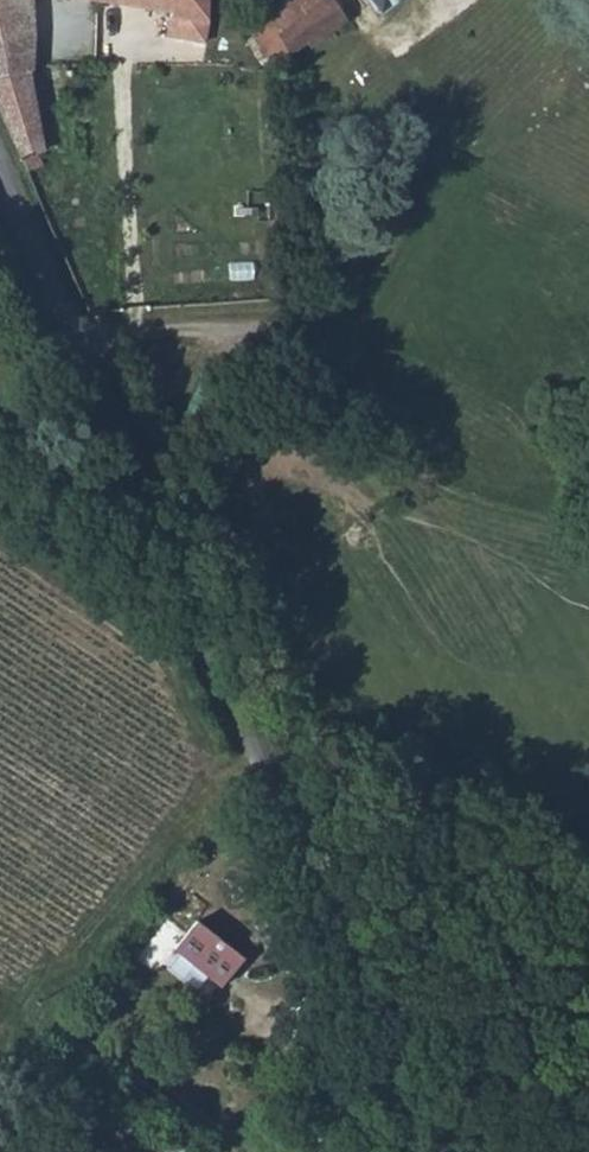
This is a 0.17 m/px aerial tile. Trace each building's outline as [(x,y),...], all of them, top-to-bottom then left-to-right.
[(32,33),(30,0),(0,0),(0,36),(32,33)] [(170,6),(170,31),(204,31),(204,0),(119,0),(170,6)] [(241,23),(270,64),(336,19),(322,0),(275,0),(241,23)] [(375,9),(387,0),(369,0),(375,9)] [(23,68),(35,66),(34,60),(32,33),(0,36),(0,73),(23,68)] [(27,170),(41,165),(35,152),(44,150),(23,68),(0,73),(0,109),(27,170)] [(170,952),(214,990),(238,960),(194,923),(191,927),(170,952)]
